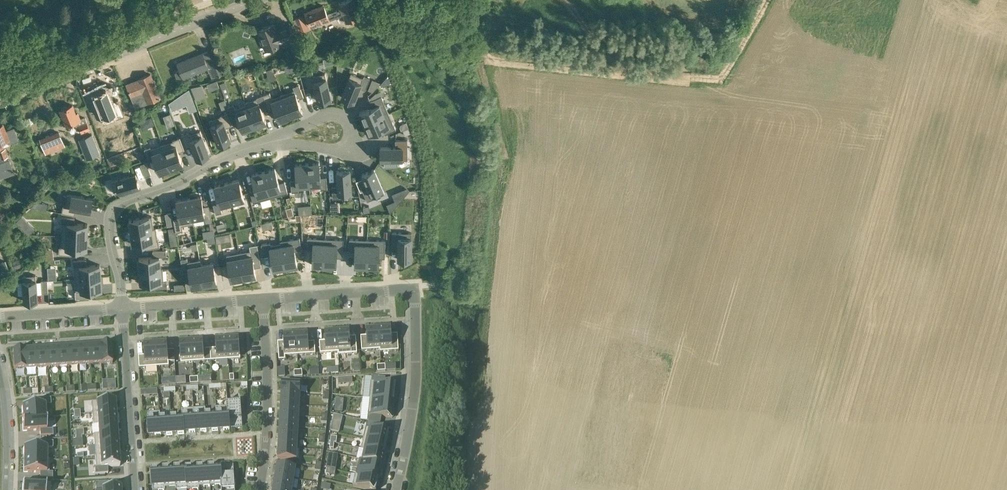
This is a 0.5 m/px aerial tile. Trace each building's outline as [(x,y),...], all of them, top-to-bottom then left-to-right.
[(360,17),(353,0),(345,0),(338,2),(341,9),(327,14),(323,5),(305,12),(311,26),(321,22),(321,23),(343,15),(346,22),(360,17)] [(303,14),(295,17),(301,32),(309,29),(303,14)] [(273,24),(258,30),(266,50),(281,44),(280,42),(293,37),(288,26),(288,25),(276,30),(273,24)] [(289,42),(295,56),(303,52),(298,39),(289,42)] [(178,70),(175,73),(177,77),(181,77),(183,77),(211,66),(216,77),(223,74),(213,48),(177,63),(180,69),(178,70)] [(312,71),(304,73),(308,88),(315,87),(318,101),(331,98),(325,73),(313,76),(312,71)] [(136,106),(160,97),(150,73),(138,78),(138,79),(126,84),(132,96),(131,96),(136,106)] [(351,73),(342,96),(354,101),(359,88),(365,90),(370,78),(364,75),(363,78),(351,73)] [(294,90),(283,94),(291,116),(302,112),(298,99),(303,97),(299,85),(293,87),(294,90)] [(194,102),(189,88),(168,102),(171,110),(186,105),(194,102)] [(106,91),(98,94),(98,96),(93,98),(102,122),(121,115),(116,101),(110,104),(106,91)] [(270,92),(263,95),(268,107),(273,105),(279,120),(291,116),(283,94),(272,98),(270,92)] [(257,98),(245,102),(246,105),(247,104),(255,126),(266,122),(262,109),(268,107),(263,95),(257,97),(257,98)] [(372,107),(359,112),(364,123),(389,113),(381,95),(370,100),(369,101),(372,107)] [(225,100),(219,102),(222,109),(228,107),(227,107),(225,100)] [(62,108),(60,109),(66,125),(77,120),(81,132),(89,128),(86,121),(85,117),(80,119),(77,112),(76,112),(72,104),(66,106),(61,107),(62,108)] [(233,104),(227,107),(228,107),(232,119),(238,117),(243,130),(255,126),(247,104),(246,105),(235,109),(233,104)] [(220,116),(209,120),(218,144),(230,140),(226,127),(232,125),(227,113),(220,115),(220,116)] [(389,113),(364,123),(369,134),(383,128),(385,134),(396,129),(389,113)] [(139,121),(142,130),(155,125),(151,116),(139,121)] [(15,173),(9,157),(6,148),(3,149),(0,143),(3,142),(7,140),(8,143),(19,139),(14,127),(5,130),(2,123),(0,124),(0,178),(15,173)] [(188,132),(181,135),(186,147),(192,145),(197,159),(209,154),(200,130),(189,135),(188,132)] [(92,134),(78,139),(86,159),(100,153),(92,134)] [(173,140),(162,144),(171,168),(183,164),(179,152),(184,149),(180,137),(173,140)] [(380,147),(380,160),(384,160),(398,159),(407,159),(407,139),(395,139),(396,146),(380,147)] [(150,147),(144,149),(149,161),(155,159),(160,173),(171,168),(162,144),(151,149),(150,147)] [(146,162),(140,164),(145,177),(151,174),(146,162)] [(319,162),(307,163),(310,185),(320,184),(321,189),(327,188),(326,177),(320,177),(319,162)] [(296,179),(291,180),(292,191),(298,191),(298,189),(310,187),(310,185),(307,163),(295,164),(296,179)] [(375,167),(361,173),(367,188),(363,190),(367,201),(374,198),(372,194),(384,189),(375,167)] [(275,168),(264,171),(271,197),(288,193),(284,181),(279,183),(275,168)] [(351,169),(336,170),(337,186),(332,186),(333,198),(340,197),(340,193),(353,192),(351,169)] [(256,189),(250,191),(253,202),(271,197),(264,171),(252,175),(256,189)] [(136,174),(111,181),(115,194),(139,186),(136,174)] [(239,179),(227,182),(233,205),(245,201),(239,179)] [(218,200),(212,201),(216,214),(222,212),(221,208),(233,205),(227,182),(214,186),(218,200)] [(63,206),(62,213),(75,215),(76,209),(90,211),(92,198),(67,194),(65,206),(63,206)] [(201,196),(189,198),(193,221),(205,219),(206,222),(212,221),(210,209),(204,210),(203,206),(201,196)] [(180,218),(173,219),(175,227),(176,232),(183,230),(182,225),(194,223),(193,221),(189,198),(176,200),(180,218)] [(172,212),(166,213),(168,224),(174,223),(172,212)] [(152,216),(129,219),(131,232),(154,229),(154,228),(152,216)] [(61,217),(61,223),(62,223),(61,235),(87,236),(88,224),(74,223),(74,217),(61,217)] [(154,229),(131,232),(133,244),(146,242),(147,249),(159,247),(158,239),(156,228),(154,228),(154,229)] [(392,232),(392,244),(398,244),(398,250),(398,259),(411,259),(411,232),(392,232)] [(59,247),(59,254),(72,255),(72,248),(87,249),(87,236),(61,235),(61,247),(59,247)] [(207,238),(208,244),(215,242),(214,236),(207,238)] [(300,238),(280,241),(281,243),(282,243),(286,267),(297,265),(295,250),(301,249),(300,238)] [(307,238),(307,249),(313,250),(312,265),(324,265),(326,238),(307,238)] [(326,238),(324,265),(336,266),(336,257),(337,251),(343,251),(343,239),(326,238)] [(349,239),(349,251),(355,251),(355,266),(367,266),(368,239),(349,239)] [(368,239),(367,266),(379,266),(379,257),(379,251),(385,252),(385,240),(368,239)] [(270,243),(261,244),(263,256),(271,254),(273,269),(286,267),(282,243),(281,243),(270,245),(270,243)] [(260,261),(257,244),(249,245),(250,251),(251,250),(253,262),(260,261)] [(153,257),(139,258),(140,270),(160,269),(160,268),(159,257),(166,256),(166,250),(153,251),(153,257)] [(251,250),(239,253),(243,278),(256,276),(251,250)] [(239,253),(227,255),(231,280),(243,278),(239,253)] [(22,258),(13,262),(16,269),(25,265),(22,258)] [(187,258),(181,259),(183,272),(189,271),(192,287),(204,285),(201,264),(200,260),(188,262),(187,258)] [(86,259),(73,260),(73,267),(74,266),(75,279),(101,277),(100,265),(87,265),(86,259)] [(10,271),(6,260),(0,263),(0,275),(10,271)] [(201,264),(204,285),(217,283),(213,262),(201,264)] [(160,269),(140,270),(140,283),(154,282),(154,288),(167,287),(167,281),(163,281),(163,268),(160,268),(160,269)] [(36,275),(23,276),(24,301),(37,300),(36,275)] [(76,291),(75,291),(76,298),(89,297),(88,290),(102,290),(101,277),(75,279),(76,291)] [(390,329),(378,330),(379,343),(380,350),(380,351),(380,353),(398,352),(397,335),(391,336),(390,329)] [(367,337),(361,337),(362,351),(380,350),(379,343),(378,330),(366,331),(367,337)] [(349,332),(337,333),(337,343),(338,353),(338,356),(356,355),(355,338),(349,338),(349,332)] [(325,343),(319,343),(320,354),(338,353),(337,343),(337,333),(325,334),(325,343)] [(307,335),(295,336),(296,356),(314,354),(314,343),(308,344),(307,335)] [(283,342),(278,343),(279,361),(285,360),(284,356),(296,356),(295,336),(283,336),(283,342)] [(239,339),(227,340),(228,360),(240,359),(239,339)] [(215,349),(209,349),(210,361),(228,360),(227,340),(215,341),(215,349)] [(203,342),(191,343),(192,356),(192,362),(204,362),(210,361),(209,349),(203,350),(203,342)] [(191,343),(179,343),(181,363),(192,362),(192,356),(191,343)] [(174,363),(174,351),(167,352),(167,344),(155,345),(156,352),(157,368),(168,367),(168,363),(174,363)] [(110,345),(99,346),(100,365),(112,364),(110,345)] [(144,357),(138,357),(139,369),(157,368),(156,352),(155,345),(143,346),(144,357)] [(88,346),(77,347),(79,366),(90,365),(88,346)] [(99,346),(88,346),(90,365),(100,365),(99,346)] [(77,347),(67,348),(68,367),(79,366),(77,347)] [(67,348),(56,349),(57,367),(68,367),(67,348)] [(45,349),(34,350),(36,369),(46,368),(45,349)] [(56,349),(45,349),(46,368),(57,367),(56,349)] [(34,350),(24,351),(25,370),(36,369),(34,350)] [(24,351),(12,352),(14,370),(25,370),(24,351)] [(371,383),(369,400),(393,402),(395,386),(384,385),(385,378),(372,377),(371,383)] [(281,384),(281,395),(300,396),(300,385),(281,384)] [(281,395),(280,406),(299,407),(300,396),(281,395)] [(102,396),(89,396),(90,403),(96,402),(96,413),(115,412),(115,401),(102,402),(102,396)] [(21,408),(21,414),(22,414),(22,419),(21,419),(45,418),(44,405),(50,405),(50,399),(37,399),(37,406),(21,407),(21,408)] [(334,412),(342,413),(343,400),(335,400),(334,412)] [(369,400),(367,422),(379,425),(381,417),(392,419),(393,402),(369,400)] [(227,408),(216,409),(217,431),(229,431),(227,401),(226,402),(227,408)] [(240,401),(227,401),(229,431),(229,430),(242,429),(241,417),(242,417),(241,408),(240,401)] [(280,406),(280,417),(299,418),(299,407),(280,406)] [(205,409),(193,410),(195,433),(206,432),(205,409)] [(205,409),(206,432),(217,431),(216,409),(215,409),(216,413),(205,414),(205,409)] [(193,410),(182,411),(183,435),(184,435),(184,434),(195,433),(193,410)] [(182,417),(171,417),(172,435),(183,435),(182,411),(181,411),(182,417)] [(115,412),(96,413),(97,424),(116,423),(115,412)] [(159,413),(147,414),(149,437),(161,436),(159,413)] [(160,413),(159,413),(161,436),(172,435),(171,417),(160,418),(160,413)] [(280,417),(279,427),(298,428),(299,418),(280,417)] [(45,418),(21,419),(22,432),(39,431),(40,437),(52,436),(52,429),(46,430),(45,418)] [(367,422),(363,439),(386,445),(389,434),(378,431),(379,425),(367,422)] [(116,423),(97,424),(98,435),(117,434),(116,423)] [(279,427),(279,438),(293,439),(298,439),(298,428),(279,427)] [(117,434),(98,435),(98,446),(118,445),(117,434)] [(279,438),(278,449),(292,450),(297,450),(298,439),(293,439),(279,438)] [(363,439),(361,450),(365,451),(384,455),(386,445),(363,439)] [(23,449),(23,455),(23,460),(46,460),(46,448),(52,448),(52,442),(39,442),(39,448),(23,448),(23,449)] [(118,445),(98,446),(99,457),(118,455),(118,445)] [(278,449),(277,460),(296,461),(297,450),(292,450),(278,449)] [(363,461),(382,466),(384,455),(365,451),(363,461)] [(100,468),(94,468),(94,474),(107,474),(107,467),(119,467),(118,455),(99,457),(100,468)] [(23,460),(23,473),(39,473),(39,479),(52,479),(52,473),(46,473),(46,460),(23,460)] [(357,476),(378,481),(382,466),(363,461),(360,460),(357,476)] [(220,466),(208,467),(210,487),(220,486),(221,489),(220,466)] [(233,466),(220,467),(220,466),(221,489),(235,489),(234,487),(235,487),(234,478),(233,466)] [(277,466),(275,477),(294,480),(295,469),(277,466)] [(187,486),(186,468),(186,467),(174,468),(176,489),(187,489),(187,486)] [(197,467),(186,468),(186,467),(187,489),(199,489),(197,467)] [(208,467),(197,467),(198,485),(199,489),(199,488),(210,487),(208,467)] [(174,468),(163,469),(164,489),(165,489),(175,488),(175,489),(176,489),(174,468)] [(163,469),(151,470),(152,489),(164,489),(163,469)] [(352,487),(366,489),(376,489),(378,481),(357,476),(355,475),(352,487)] [(273,488),(287,489),(292,489),(294,480),(275,477),(273,488)]
